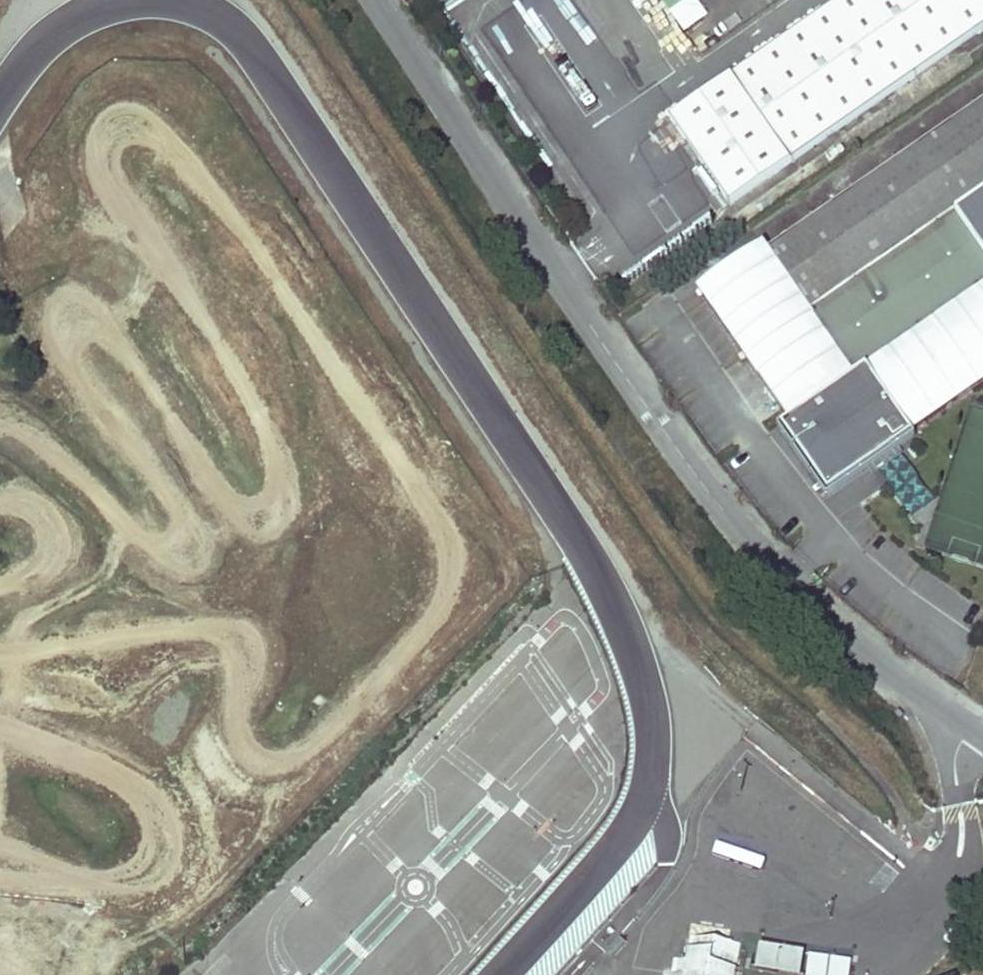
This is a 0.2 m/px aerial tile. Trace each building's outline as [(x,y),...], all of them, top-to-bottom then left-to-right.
[(709,16),(696,0),(688,0),(669,14),(685,34),(709,16)] [(737,208),(982,27),(982,0),(841,0),(674,122),(737,208)] [(769,253),(764,246),(698,291),(790,423),(782,429),(828,496),(913,438),(912,436),(982,386),(982,105),(769,253)] [(663,968),(675,970),(674,974),(725,974),(731,941),(681,933),(677,958),(665,956),(663,968)] [(850,959),(808,958),(807,974),(850,974),(850,959)]
